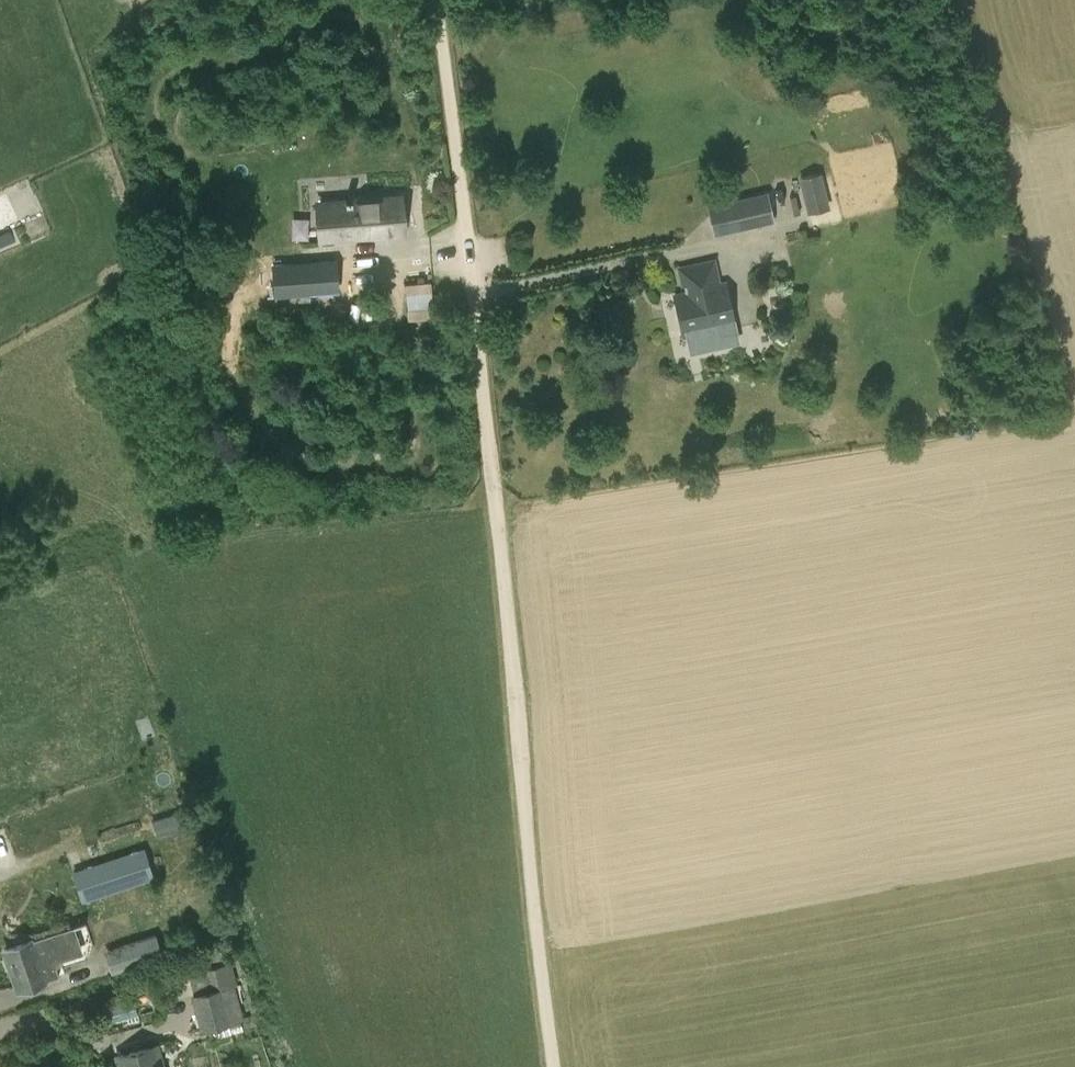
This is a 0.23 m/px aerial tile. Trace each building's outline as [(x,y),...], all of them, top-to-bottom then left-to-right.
[(821,171),(796,175),(800,210),(826,206),(821,171)] [(722,201),(729,232),(775,221),(768,191),(722,201)] [(332,201),(335,237),(403,232),(401,196),(332,201)] [(0,232),(0,249),(17,243),(11,228),(0,232)] [(336,259),(275,263),(277,294),(339,289),(336,259)] [(680,271),(685,292),(674,294),(683,333),(733,322),(725,283),(715,285),(711,264),(680,271)] [(404,315),(426,314),(424,280),(403,281),(404,315)] [(166,816),(152,821),(158,837),(172,832),(166,816)] [(154,877),(144,847),(73,871),(83,901),(154,877)] [(55,932),(45,936),(44,935),(3,949),(17,989),(58,975),(49,950),(59,946),(55,932)] [(163,956),(155,933),(103,951),(111,974),(163,956)] [(201,1031),(238,1020),(226,982),(189,993),(201,1031)] [(115,1055),(118,1066),(163,1066),(157,1044),(115,1055)]
